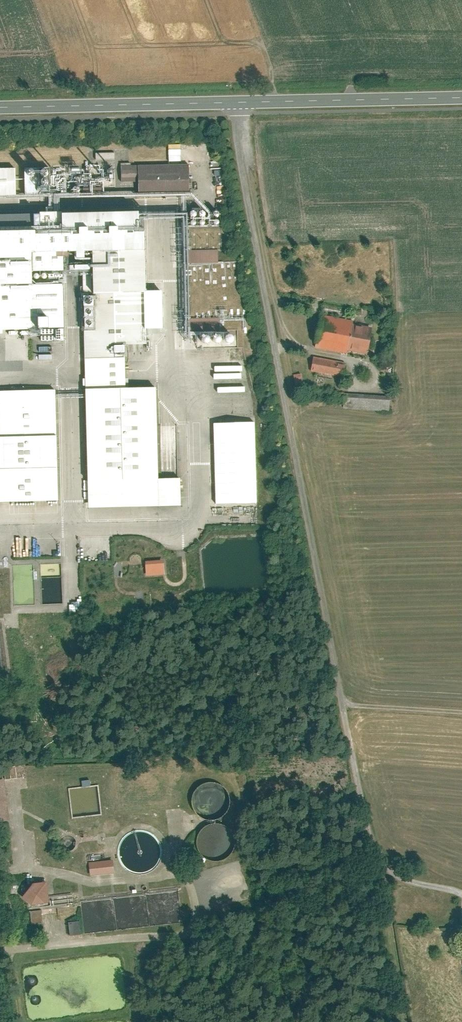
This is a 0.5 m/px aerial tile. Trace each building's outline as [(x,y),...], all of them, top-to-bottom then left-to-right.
[(189,192),(189,184),(188,166),(119,169),(119,186),(138,185),(138,194),(189,192)] [(49,168),(24,169),(25,200),(50,199),(49,168)] [(0,170),(0,199),(15,199),(15,170),(0,170)] [(0,215),(0,332),(70,330),(69,268),(82,268),(88,508),(184,506),(183,478),(160,479),(157,387),(127,388),(126,346),(160,345),(157,211),(0,215)] [(221,249),(197,250),(197,263),(222,262),(221,249)] [(321,322),(315,347),(368,358),(373,332),(321,322)] [(345,364),(313,359),(311,375),(342,379),(345,364)] [(298,384),(306,383),(304,373),(296,374),(298,384)] [(0,391),(0,503),(63,501),(58,389),(0,391)] [(347,394),(347,408),(393,410),(394,396),(347,394)] [(262,502),(260,421),(218,422),(220,503),(262,502)] [(149,575),(168,575),(169,560),(149,560),(149,575)] [(12,820),(8,778),(0,779),(0,821),(12,820)] [(208,860),(234,851),(225,821),(198,829),(208,860)] [(153,846),(151,855),(131,851),(131,849),(124,848),(121,867),(156,873),(159,854),(156,853),(157,847),(153,846)] [(93,861),(94,874),(119,872),(118,859),(93,861)] [(55,902),(51,880),(36,883),(38,891),(30,893),(32,906),(55,902)] [(37,922),(46,920),(44,909),(35,911),(37,922)] [(84,920),(72,921),(73,934),(85,933),(84,920)]
